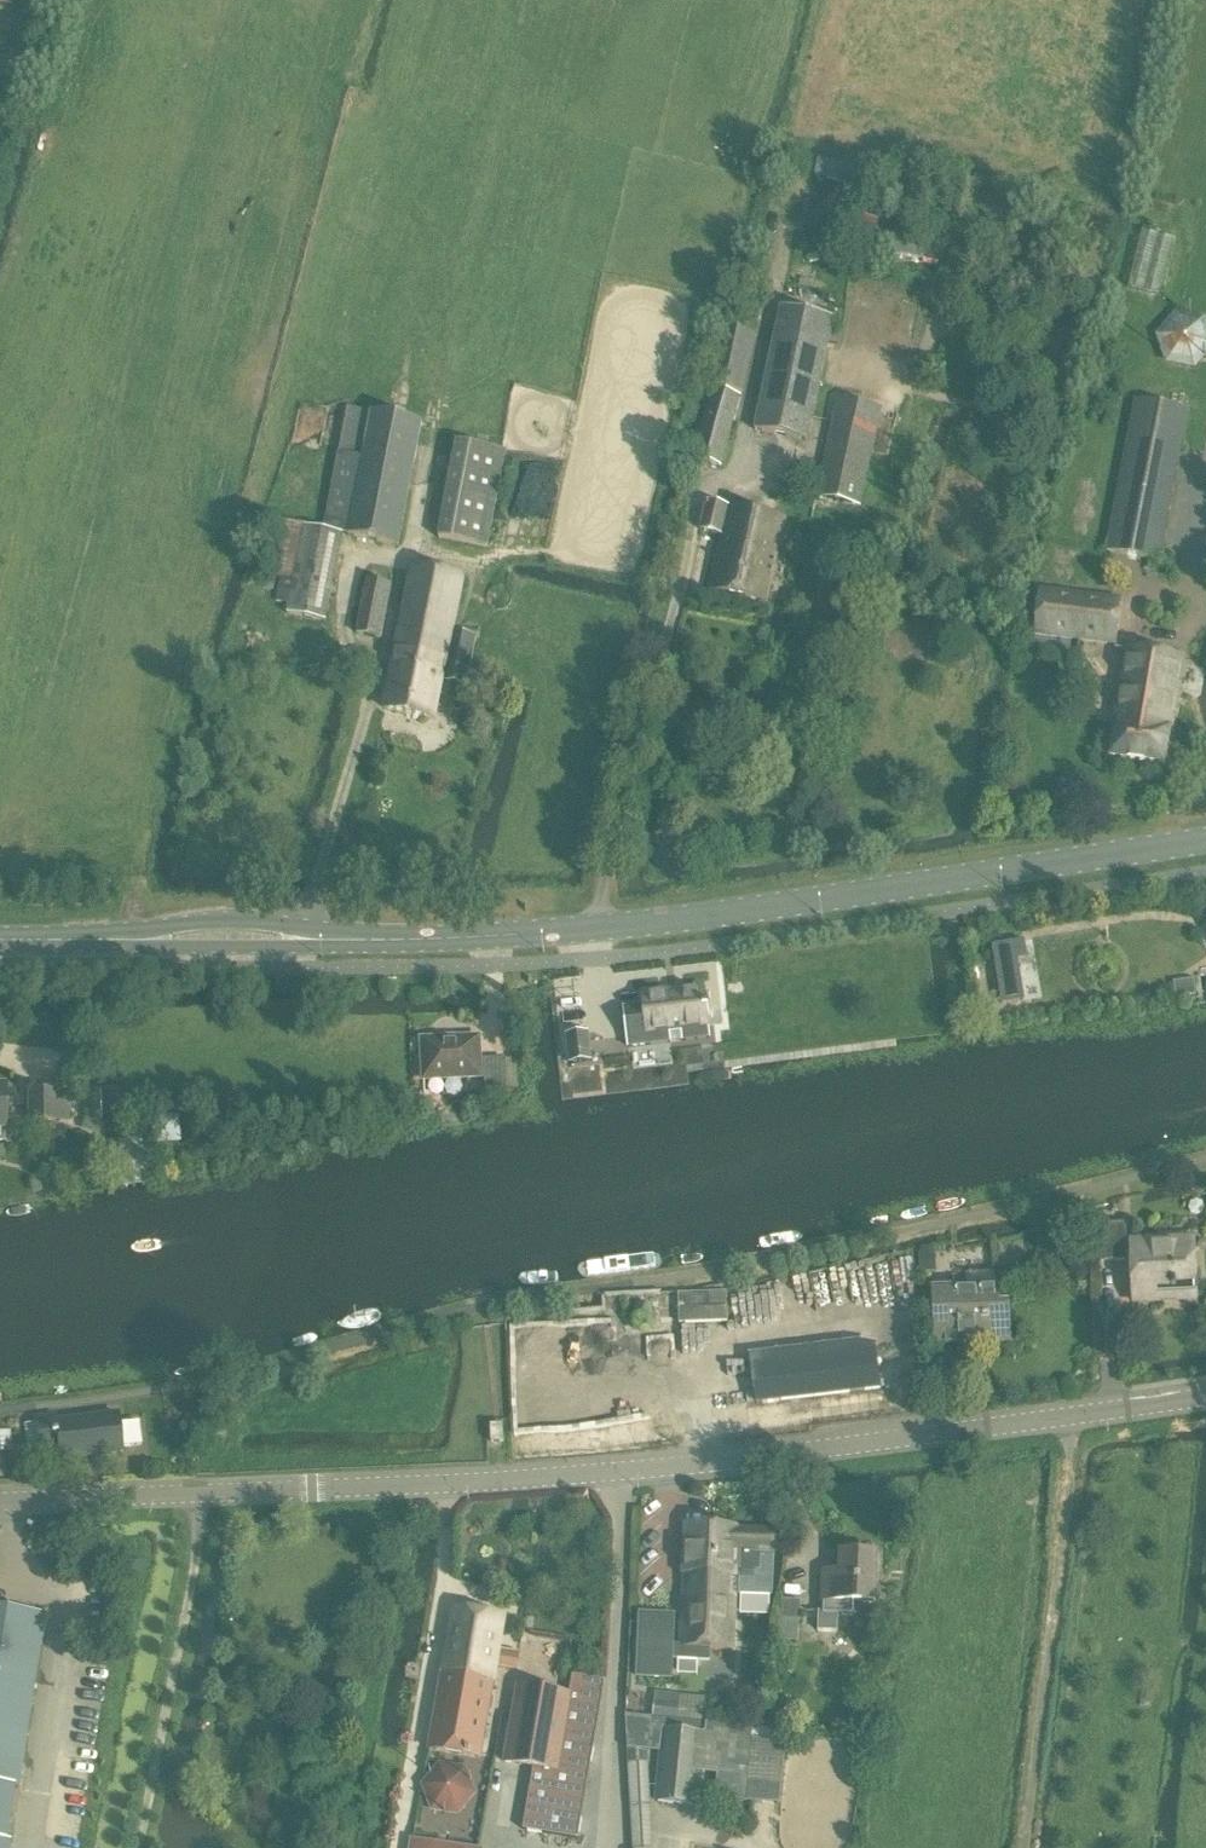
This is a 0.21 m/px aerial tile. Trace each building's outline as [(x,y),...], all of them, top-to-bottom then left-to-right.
[(9,9),(11,0),(0,0),(0,7),(9,9)] [(23,10),(39,14),(42,0),(25,0),(23,10)] [(861,191),(860,206),(874,207),(874,191),(861,191)] [(867,207),(861,224),(875,229),(881,212),(867,207)] [(891,218),(887,234),(897,236),(899,237),(903,220),(891,218)] [(840,347),(842,336),(831,333),(834,319),(783,308),(756,430),(807,441),(828,345),(840,347)] [(742,393),(754,337),(723,330),(711,386),(742,393)] [(723,466),(741,397),(714,390),(696,459),(723,466)] [(1159,560),(1189,409),(1136,398),(1106,550),(1159,560)] [(861,506),(877,433),(882,412),(838,401),(833,423),(817,496),(861,506)] [(394,545),(418,426),(419,421),(349,408),(323,531),(279,523),(268,576),(281,579),(276,603),(289,605),(287,614),(324,621),(341,534),(394,545)] [(484,547),(503,452),(454,442),(435,538),(484,547)] [(767,602),(784,519),(708,503),(701,534),(724,539),(709,590),(767,602)] [(466,686),(469,671),(475,637),(452,633),(463,577),(412,567),(383,708),(434,718),(442,682),(466,686)] [(265,589),(270,590),(277,592),(279,578),(268,576),(267,581),(265,589)] [(381,639),(392,584),(368,579),(357,635),(381,639)] [(1040,590),(1034,635),(1118,646),(1123,599),(1040,590)] [(1165,764),(1181,658),(1129,650),(1112,756),(1165,764)] [(1001,1004),(1025,1000),(1018,959),(1027,958),(1024,940),(992,945),(1001,1004)] [(1193,979),(1173,982),(1176,998),(1195,995),(1193,979)] [(624,1009),(628,1047),(670,1042),(669,1030),(682,1029),(683,1041),(709,1038),(706,1010),(709,1010),(708,1001),(705,1001),(704,990),(665,994),(665,992),(642,994),(644,1007),(624,1009)] [(566,1036),(570,1063),(592,1061),(588,1033),(566,1036)] [(424,1080),(481,1078),(479,1038),(422,1040),(424,1080)] [(487,1093),(506,1092),(505,1060),(485,1061),(487,1093)] [(29,1121),(56,1121),(71,1121),(71,1091),(55,1092),(29,1092),(29,1121)] [(1097,1261),(1127,1260),(1125,1223),(1095,1225),(1097,1261)] [(1136,1300),(1194,1297),(1191,1240),(1133,1244),(1136,1300)] [(935,1251),(919,1252),(920,1272),(936,1272),(935,1251)] [(1000,1306),(999,1288),(955,1291),(955,1288),(935,1290),(938,1343),(968,1341),(968,1344),(1010,1341),(1008,1305),(1000,1306)] [(680,1295),(681,1322),(728,1321),(726,1292),(696,1294),(680,1295)] [(756,1403),(880,1388),(876,1349),(751,1364),(756,1403)] [(24,1423),(26,1448),(38,1447),(38,1449),(56,1447),(57,1459),(120,1451),(120,1449),(139,1447),(137,1423),(117,1425),(116,1414),(54,1421),(54,1415),(34,1418),(35,1422),(24,1423)] [(491,1426),(491,1443),(503,1443),(503,1425),(491,1426)] [(0,1435),(0,1449),(11,1447),(10,1434),(0,1435)] [(682,1576),(680,1646),(673,1646),(674,1615),(640,1614),(637,1677),(671,1678),(672,1658),(709,1660),(709,1647),(736,1648),(738,1593),(773,1594),(774,1550),(778,1550),(779,1531),(740,1530),(740,1527),(684,1525),(683,1567),(685,1567),(685,1577),(682,1576)] [(819,1613),(818,1630),(837,1631),(838,1614),(854,1614),(854,1601),(875,1602),(876,1552),(843,1552),(843,1572),(825,1572),(824,1613),(819,1613)] [(800,1623),(801,1603),(782,1602),(781,1622),(800,1623)] [(9,1839),(4,1839),(12,1787),(17,1788),(44,1615),(7,1608),(0,1607),(0,1847),(7,1847),(9,1839)] [(516,1668),(519,1654),(499,1650),(504,1619),(452,1610),(430,1750),(482,1758),(496,1665),(516,1668)] [(533,1767),(522,1829),(578,1839),(606,1681),(572,1675),(569,1695),(517,1685),(503,1762),(533,1767)] [(653,1716),(709,1722),(710,1710),(712,1699),(680,1695),(656,1692),(654,1706),(653,1716)] [(788,1731),(789,1713),(753,1711),(752,1727),(788,1731)] [(752,1727),(752,1729),(709,1723),(709,1722),(653,1716),(653,1718),(642,1717),(625,1716),(633,1847),(652,1847),(647,1753),(663,1755),(659,1801),(694,1805),(697,1770),(717,1772),(714,1796),(781,1803),(788,1731),(752,1727)] [(409,1847),(461,1847),(411,1839),(409,1847)]
